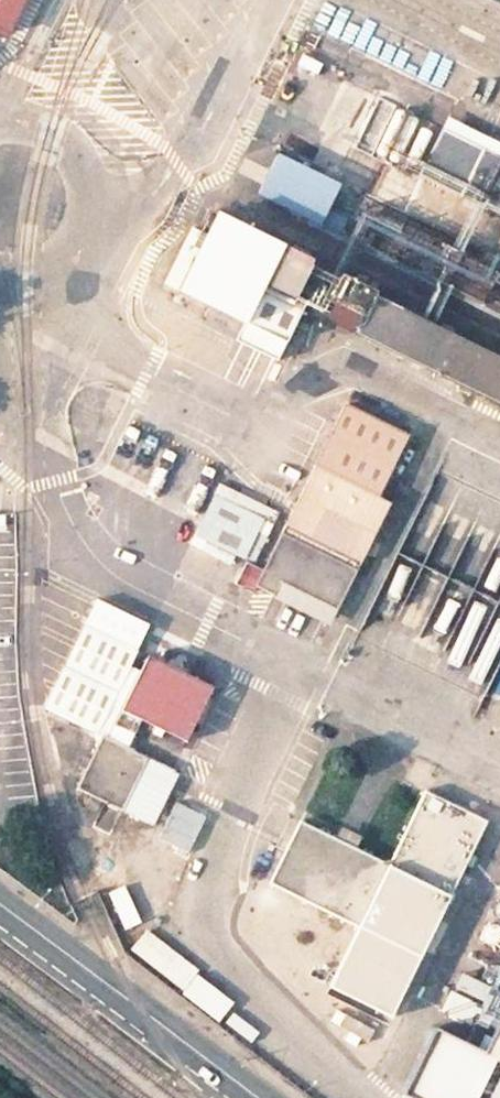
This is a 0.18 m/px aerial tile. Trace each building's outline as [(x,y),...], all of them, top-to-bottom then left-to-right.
[(17,0),(0,0),(0,35),(17,0)] [(419,175),(499,215),(499,158),(442,130),(419,175)] [(250,189),(316,217),(332,179),(266,151),(250,189)] [(352,216),(335,251),(499,334),(499,271),(497,269),(489,284),(352,216)] [(211,228),(175,300),(204,314),(198,325),(235,344),(233,347),(275,368),(302,313),(499,412),(499,372),(211,228)] [(416,442),(355,408),(259,583),(276,592),(282,581),(339,608),(394,507),(383,501),(416,442)] [(243,564),(271,508),(215,481),(188,537),(243,564)] [(0,513),(0,532),(8,533),(9,513),(0,513)] [(339,608),(282,581),(276,592),(332,623),(339,608)] [(134,648),(84,622),(42,703),(92,729),(134,648)] [(209,687),(145,655),(117,708),(181,742),(209,687)] [(173,771),(99,732),(71,784),(146,823),(173,771)] [(387,866),(298,821),(267,880),(355,926),(325,985),(386,1016),(486,826),(425,795),(387,866)] [(164,825),(192,838),(205,809),(177,796),(164,825)] [(159,977),(217,1017),(231,997),(139,933),(127,949),(162,974),(159,977)] [(496,1028),(481,1056),(433,1032),(400,1095),(406,1097),(499,1097),(499,1030),(496,1028)]
